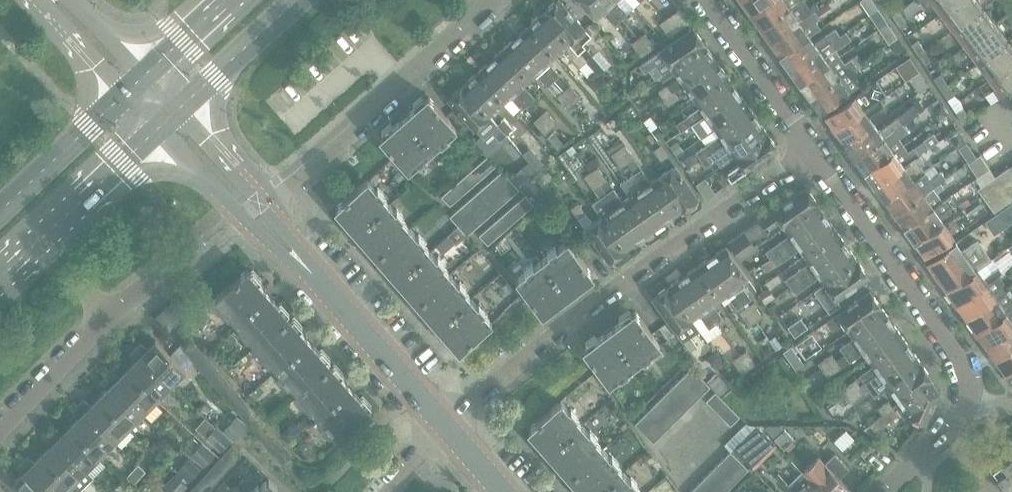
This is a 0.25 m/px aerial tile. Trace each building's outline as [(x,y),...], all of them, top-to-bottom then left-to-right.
[(587,28),(562,0),(556,0),(544,11),(588,60),(599,74),(606,68),(582,42),(592,33),(587,28)] [(622,18),(606,0),(582,0),(598,17),(605,11),(616,23),(622,18)] [(635,6),(629,0),(606,0),(622,18),(635,6)] [(750,13),(768,0),(740,0),(750,13)] [(798,0),(768,0),(750,13),(759,26),(798,0)] [(815,9),(820,5),(817,1),(811,5),(807,0),(798,0),(759,26),(769,41),(815,9)] [(878,7),(873,0),(861,0),(870,13),(878,7)] [(958,0),(921,0),(928,9),(934,5),(940,13),(958,0)] [(983,7),(979,2),(981,1),(980,0),(958,0),(940,13),(952,30),(983,7)] [(819,7),(816,10),(819,14),(820,16),(832,8),(828,1),(819,7)] [(879,28),(888,22),(878,7),(870,13),(879,28)] [(965,46),(997,22),(988,10),(986,12),(983,7),(952,30),(965,46)] [(779,55),(809,34),(821,26),(815,17),(819,14),(816,10),(815,9),(769,41),(779,55)] [(581,66),(588,60),(544,11),(528,25),(556,55),(563,49),(571,58),(572,57),(581,66)] [(906,21),(899,11),(892,15),(900,25),(906,21)] [(666,18),(676,32),(683,27),(673,13),(666,18)] [(669,37),(676,32),(666,18),(659,23),(669,37)] [(879,28),(889,42),(897,36),(888,22),(879,28)] [(977,62),(1007,40),(1004,35),(1006,34),(997,22),(965,46),(977,62)] [(551,60),(556,55),(528,25),(515,37),(574,103),(581,96),(570,84),(567,86),(558,76),(562,72),(551,60)] [(672,67),(705,44),(693,27),(660,50),(672,67)] [(790,69),(840,34),(834,27),(815,41),(809,34),(779,55),(790,69)] [(799,83),(840,54),(836,48),(851,37),(846,30),(840,34),(790,69),(799,83)] [(639,37),(648,51),(654,46),(645,33),(639,37)] [(570,107),(574,103),(515,37),(503,48),(530,79),(538,72),(570,107)] [(640,56),(648,51),(639,37),(631,43),(640,56)] [(897,52),(905,46),(898,37),(890,43),(897,52)] [(918,55),(925,50),(918,40),(911,44),(918,55)] [(1011,61),(1011,44),(1007,40),(977,62),(989,79),(1011,61)] [(683,83),(717,60),(705,44),(672,67),(683,83)] [(525,84),(530,79),(503,48),(490,60),(528,102),(536,96),(525,84)] [(918,55),(926,65),(932,60),(925,50),(918,55)] [(857,64),(862,60),(863,60),(857,52),(845,61),(840,54),(799,83),(809,97),(857,64)] [(910,56),(900,63),(908,74),(910,77),(920,70),(910,56)] [(523,107),(528,102),(490,60),(477,71),(505,101),(512,95),(523,107)] [(695,100),(728,76),(717,60),(683,83),(695,100)] [(1002,95),(1011,88),(1011,61),(989,79),(996,87),(986,94),(992,103),(1002,95)] [(862,71),(860,67),(857,64),(809,97),(820,111),(861,82),(856,76),(862,71)] [(929,83),(920,70),(910,77),(919,90),(929,83)] [(489,115),(505,101),(477,71),(462,85),(489,115)] [(941,89),(948,84),(940,74),(934,78),(941,89)] [(682,130),(738,91),(728,76),(695,100),(700,108),(677,124),(682,130)] [(855,95),(825,116),(836,130),(865,109),(881,98),(887,93),(877,79),(855,95)] [(664,97),(675,89),(670,83),(660,90),(664,97)] [(948,84),(941,89),(948,99),(955,94),(948,84)] [(497,125),(489,115),(462,85),(448,98),(475,128),(483,121),(499,140),(506,135),(497,125)] [(675,89),(664,97),(669,104),(680,97),(675,89)] [(701,137),(748,104),(738,91),(682,130),(686,137),(696,130),(701,137)] [(380,137),(408,168),(458,125),(429,94),(380,137)] [(865,109),(836,130),(845,144),(875,123),(870,116),(886,104),(881,98),(865,109)] [(941,103),(935,107),(934,114),(938,118),(947,111),(941,103)] [(701,158),(758,119),(748,104),(701,137),(707,145),(697,152),(701,158)] [(875,123),(845,144),(855,158),(904,123),(920,112),(914,104),(879,129),(875,123)] [(957,113),(965,124),(971,119),(963,108),(957,113)] [(540,115),(551,127),(558,121),(546,109),(540,115)] [(545,133),(551,127),(540,115),(534,120),(545,133)] [(497,125),(506,135),(512,129),(504,119),(497,125)] [(734,156),(768,133),(758,119),(701,158),(707,166),(730,150),(734,156)] [(904,123),(855,158),(865,172),(905,144),(899,136),(909,130),(904,123)] [(659,124),(651,130),(658,138),(665,133),(659,124)] [(957,127),(948,134),(957,148),(958,148),(967,142),(958,128),(957,127)] [(553,131),(548,136),(559,147),(564,142),(553,131)] [(768,133),(734,156),(739,164),(727,173),(732,181),(779,148),(768,133)] [(934,133),(924,140),(925,140),(930,147),(939,140),(934,133)] [(925,140),(915,147),(920,154),(930,147),(925,140)] [(678,142),(670,147),(676,155),(684,150),(678,142)] [(967,142),(958,148),(968,162),(977,156),(967,142)] [(651,181),(642,167),(625,143),(618,148),(635,172),(668,219),(682,209),(658,176),(651,181)] [(668,155),(661,144),(654,149),(661,160),(668,155)] [(905,144),(865,172),(875,186),(920,154),(915,147),(909,150),(905,144)] [(617,149),(611,153),(620,166),(627,162),(617,149)] [(920,154),(875,186),(885,200),(926,170),(922,164),(925,161),(920,154)] [(977,156),(968,162),(978,177),(990,168),(989,168),(980,154),(977,156)] [(497,165),(488,155),(442,195),(450,205),(497,165)] [(531,161),(538,168),(545,163),(538,155),(531,161)] [(596,155),(586,163),(591,170),(601,162),(596,155)] [(658,176),(682,209),(699,198),(675,164),(658,176)] [(623,201),(614,187),(599,165),(592,170),(641,238),(654,229),(631,195),(623,201)] [(978,188),(982,194),(994,211),(1008,201),(1011,198),(1011,165),(996,177),(995,176),(981,186),(978,188)] [(522,167),(510,178),(517,187),(530,176),(522,167)] [(977,177),(975,178),(981,186),(995,176),(990,168),(978,177),(977,177)] [(510,178),(504,171),(503,170),(450,215),(461,227),(449,238),(454,243),(455,245),(519,189),(517,187),(510,178)] [(626,249),(641,238),(592,170),(586,175),(610,210),(602,215),(626,249)] [(926,170),(885,200),(895,214),(934,186),(941,181),(947,177),(942,171),(940,172),(932,178),(926,170)] [(668,219),(635,172),(621,182),(631,195),(654,229),(668,219)] [(378,254),(410,226),(368,178),(336,206),(378,254)] [(697,184),(707,198),(716,192),(706,178),(697,184)] [(934,186),(895,214),(905,228),(934,207),(944,200),(938,191),(945,187),(941,181),(934,186)] [(784,227),(818,203),(806,187),(759,220),(767,230),(770,228),(774,234),(784,227)] [(488,244),(536,203),(527,193),(527,194),(480,234),(488,244)] [(957,211),(915,242),(925,256),(955,235),(966,227),(961,220),(982,205),(983,204),(977,197),(971,202),(961,209),(957,211)] [(934,207),(905,228),(915,242),(957,211),(948,198),(944,200),(934,207)] [(626,249),(602,215),(592,201),(583,208),(578,202),(572,207),(579,217),(609,260),(626,249)] [(770,258),(828,218),(818,203),(784,227),(789,235),(766,251),(770,258)] [(992,217),(1001,229),(1011,221),(1011,203),(992,217)] [(804,256),(838,232),(828,218),(770,258),(762,263),(767,270),(775,265),(776,266),(799,249),(804,256)] [(419,301),(451,273),(410,226),(378,254),(419,301)] [(744,231),(729,242),(740,258),(755,247),(744,231)] [(790,286),(849,248),(838,232),(804,256),(809,263),(786,280),(790,286)] [(447,236),(435,246),(442,254),(454,243),(449,238),(447,236)] [(569,239),(516,278),(542,312),(594,273),(569,239)] [(990,259),(981,246),(976,239),(963,249),(957,240),(926,263),(945,290),(986,262),(990,259)] [(712,255),(744,302),(751,298),(742,284),(749,279),(725,246),(712,255)] [(823,284),(857,260),(849,248),(790,286),(795,294),(819,277),(823,284)] [(747,306),(744,302),(712,255),(698,265),(721,299),(727,295),(736,308),(738,307),(750,325),(757,320),(747,306)] [(857,260),(823,284),(835,301),(869,277),(857,260)] [(956,305),(999,274),(1002,272),(998,266),(992,271),(986,262),(945,290),(956,305)] [(714,304),(721,299),(698,265),(683,275),(716,322),(723,317),(714,304)] [(258,344),(290,316),(247,268),(215,295),(216,296),(202,309),(206,313),(220,301),(258,344)] [(451,273),(419,301),(461,349),(493,321),(451,273)] [(966,318),(1006,290),(1002,284),(1004,282),(999,274),(956,305),(966,318)] [(702,332),(716,322),(683,275),(669,285),(692,319),(700,329),(702,332)] [(691,335),(700,329),(692,319),(669,285),(653,297),(690,350),(698,344),(691,335)] [(766,303),(775,298),(768,288),(759,294),(766,303)] [(849,330),(882,307),(869,290),(827,320),(833,329),(843,322),(849,330)] [(1011,306),(1011,296),(1011,297),(1006,290),(966,318),(976,332),(1011,306)] [(156,313),(170,328),(185,315),(172,300),(156,313)] [(747,306),(757,320),(763,315),(754,301),(747,306)] [(1011,328),(1011,320),(1010,318),(1011,317),(1011,306),(976,332),(986,346),(1011,328)] [(845,353),(891,321),(882,307),(849,330),(853,337),(840,346),(845,353)] [(584,348),(609,382),(662,344),(636,309),(584,348)] [(299,391),(331,363),(290,316),(258,344),(299,391)] [(801,318),(787,327),(794,337),(807,327),(801,318)] [(827,320),(817,327),(822,335),(832,328),(827,320)] [(868,359),(901,335),(891,321),(845,353),(837,359),(832,353),(819,362),(828,376),(851,361),(864,352),(868,359)] [(1011,350),(1011,328),(986,346),(996,361),(1011,350)] [(783,345),(776,335),(770,340),(777,350),(783,345)] [(888,386),(921,363),(901,335),(868,359),(873,366),(860,375),(842,388),(853,402),(884,380),(888,386)] [(134,346),(172,384),(187,370),(156,339),(147,347),(139,341),(134,346)] [(784,351),(796,368),(804,362),(792,345),(784,351)] [(158,398),(172,384),(134,346),(129,352),(135,360),(128,367),(158,398)] [(740,355),(749,368),(755,363),(746,350),(740,355)] [(996,361),(1006,375),(1011,370),(1011,350),(996,361)] [(741,373),(749,368),(740,355),(732,360),(741,373)] [(331,363),(299,391),(340,439),(372,411),(331,363)] [(899,402),(933,379),(921,363),(888,386),(899,402)] [(708,384),(691,366),(634,422),(652,440),(708,384)] [(144,413),(158,398),(128,367),(120,375),(112,369),(106,375),(144,413)] [(720,393),(728,385),(716,373),(707,381),(720,393)] [(130,427),(144,413),(106,375),(100,380),(107,389),(99,396),(130,427)] [(933,379),(899,402),(907,413),(907,414),(925,422),(940,392),(932,381),(933,380),(933,379)] [(219,388),(224,394),(284,462),(293,454),(228,380),(219,388)] [(723,397),(722,398),(714,389),(704,398),(729,425),(740,414),(733,407),(723,397)] [(644,399),(639,392),(633,397),(638,404),(644,399)] [(116,441),(130,427),(99,396),(92,404),(84,398),(78,404),(116,441)] [(882,414),(895,405),(891,399),(878,409),(882,414)] [(572,477),(604,449),(561,400),(529,428),(572,477)] [(102,455),(116,441),(78,404),(72,409),(78,417),(71,425),(102,455)] [(876,431),(888,423),(901,414),(895,405),(882,414),(882,415),(870,424),(876,431)] [(235,440),(249,425),(238,414),(223,430),(235,440)] [(295,422),(289,428),(295,434),(301,429),(312,419),(308,414),(297,424),(295,422)] [(88,469),(102,455),(71,425),(63,432),(55,426),(50,431),(88,469)] [(774,443),(765,433),(756,425),(733,448),(751,466),(774,443)] [(218,451),(230,438),(218,426),(206,440),(218,451)] [(289,428),(283,433),(289,439),(295,434),(289,428)] [(784,429),(774,438),(784,449),(794,439),(784,429)] [(74,483),(88,469),(50,431),(44,437),(51,446),(43,453),(74,483)] [(204,466),(216,453),(204,442),(192,455),(204,466)] [(221,457),(230,465),(242,452),(233,444),(221,457)] [(986,466),(991,472),(993,471),(1009,491),(1011,491),(1011,446),(986,466)] [(604,449),(572,477),(585,491),(641,491),(604,449)] [(748,469),(730,450),(689,491),(725,491),(748,469)] [(74,483),(43,453),(35,462),(27,455),(21,461),(53,491),(65,491),(74,483)] [(824,461),(818,456),(803,471),(824,491),(846,491),(850,488),(824,461)] [(230,465),(221,457),(189,491),(206,491),(230,465)] [(179,472),(190,482),(202,469),(191,459),(179,472)] [(21,461),(16,466),(22,474),(14,482),(24,491),(53,491),(21,461)] [(135,482),(146,471),(138,464),(128,476),(135,482)] [(803,471),(787,486),(794,491),(824,491),(803,471)] [(187,485),(176,474),(164,487),(170,491),(181,491),(187,485)] [(269,477),(255,491),(286,491),(269,477)]
